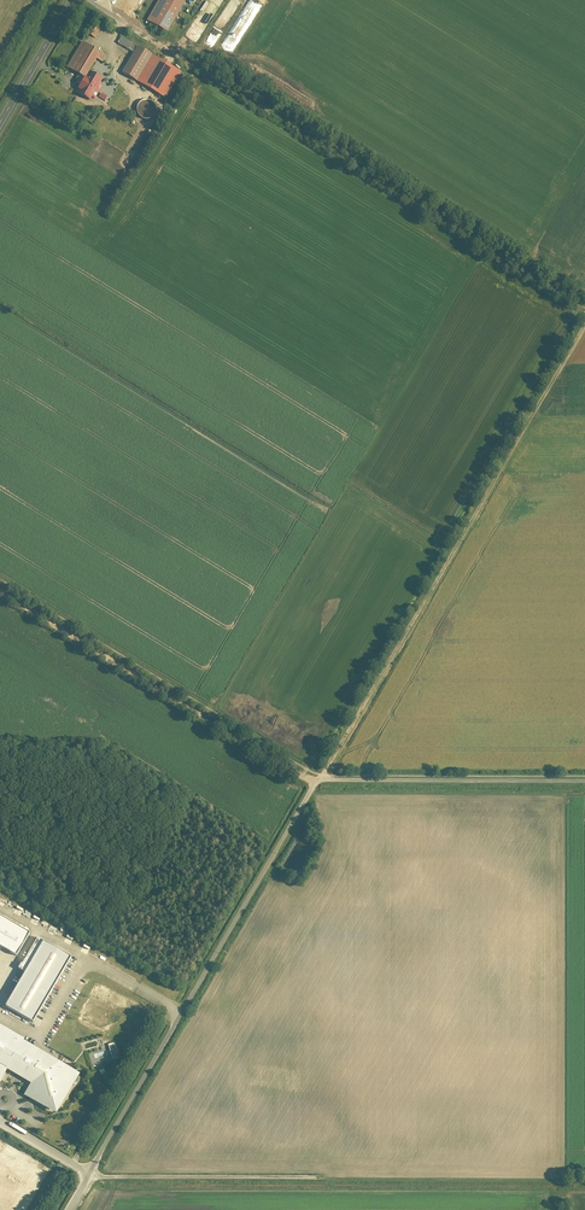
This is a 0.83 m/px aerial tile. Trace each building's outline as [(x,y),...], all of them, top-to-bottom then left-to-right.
[(143,21),(165,35),(185,2),(181,0),(155,0),(143,21)] [(93,22),(86,34),(93,38),(100,27),(93,22)] [(116,43),(132,52),(136,45),(120,36),(116,43)] [(106,57),(82,42),(67,69),(85,79),(89,72),(97,59),(103,63),(106,57)] [(120,71),(164,97),(180,71),(136,45),(132,52),(120,71)] [(102,80),(89,72),(85,79),(77,93),(89,100),(91,97),(94,99),(101,87),(98,85),(102,80)] [(103,93),(100,98),(106,102),(109,97),(103,93)] [(154,117),(156,115),(156,111),(156,108),(155,105),(153,103),(150,102),(147,101),(144,102),(141,103),(138,105),(137,108),(137,112),(138,115),(139,118),(142,120),(145,121),(149,120),(152,119),(154,117)] [(0,917),(0,948),(18,958),(31,935),(0,917)] [(2,1007),(30,1023),(68,957),(33,937),(14,971),(20,974),(2,1007)] [(4,1071),(27,1085),(20,1097),(53,1116),(77,1074),(0,1028),(0,1078),(4,1071)] [(109,1045),(114,1060),(119,1058),(115,1043),(109,1045)]
